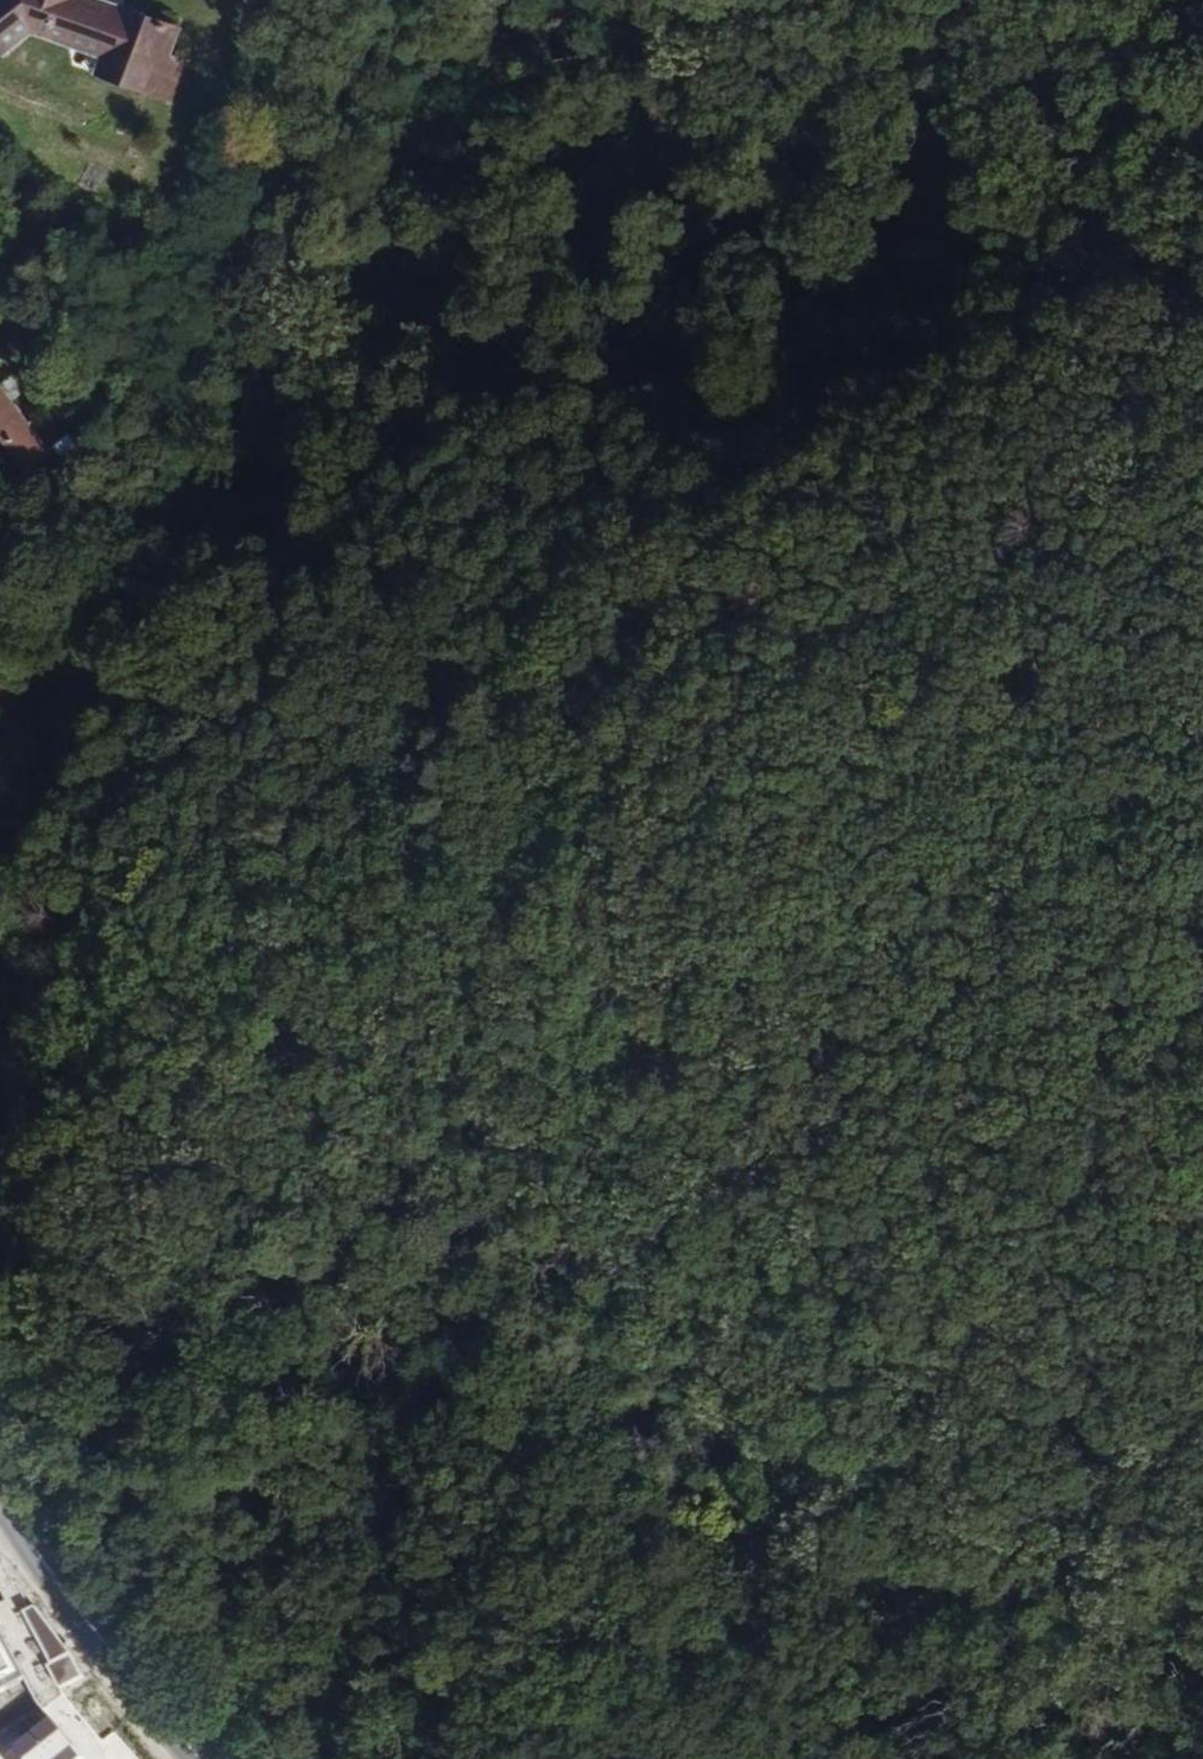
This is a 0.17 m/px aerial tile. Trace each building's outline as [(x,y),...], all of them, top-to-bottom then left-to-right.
[(109,0),(0,0),(0,47),(2,50),(28,26),(102,53),(96,69),(166,95),(181,56),(167,52),(176,24),(109,0)] [(0,385),(0,427),(31,467),(52,450),(0,385)] [(67,473),(87,452),(72,434),(52,450),(31,467),(35,471),(46,476),(53,477),(67,473)] [(26,857),(36,843),(27,836),(17,849),(26,857)]
